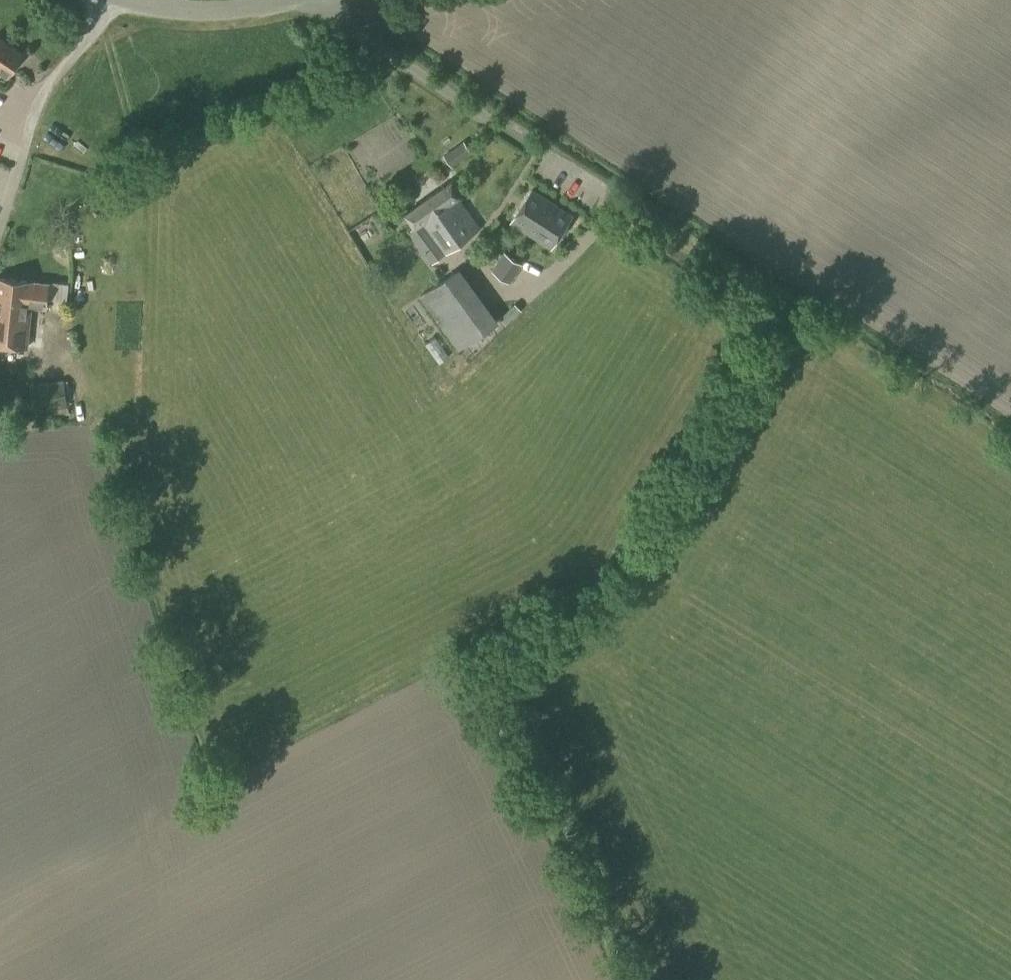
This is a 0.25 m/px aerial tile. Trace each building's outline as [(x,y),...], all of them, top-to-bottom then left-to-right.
[(8,76),(23,53),(0,37),(0,71),(8,76)] [(451,168),(471,152),(462,140),(442,156),(451,168)] [(405,213),(414,226),(408,229),(416,238),(433,261),(479,228),(461,202),(465,199),(452,180),(405,213)] [(552,246),(571,215),(531,189),(512,220),(552,246)] [(491,268),(509,280),(521,262),(503,250),(491,268)] [(459,343),(500,315),(462,260),(421,288),(459,343)] [(48,283),(32,281),(33,281),(0,277),(0,344),(27,347),(32,300),(35,300),(47,301),(48,283)] [(35,412),(66,407),(62,382),(32,386),(35,412)]
